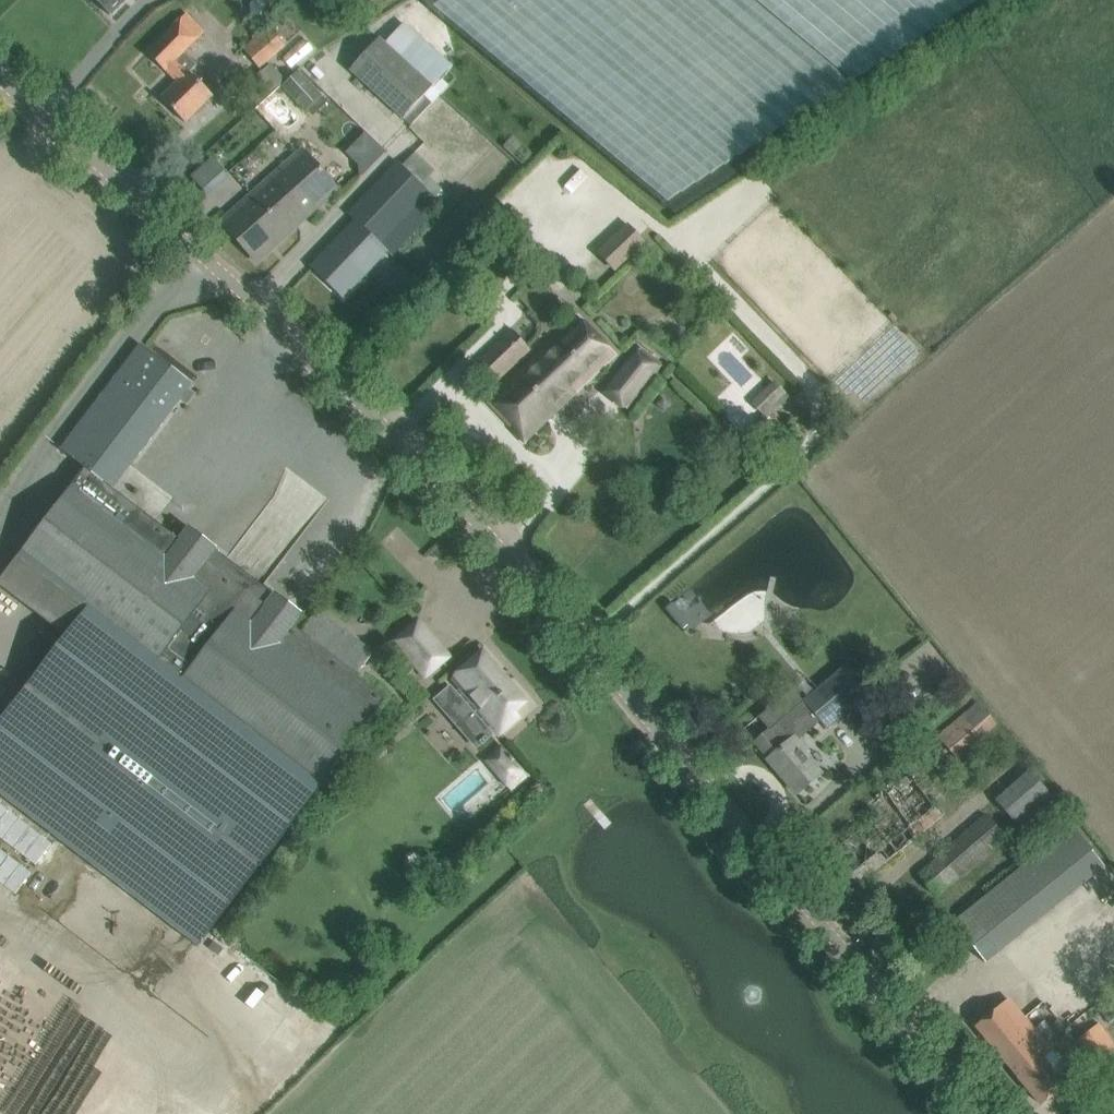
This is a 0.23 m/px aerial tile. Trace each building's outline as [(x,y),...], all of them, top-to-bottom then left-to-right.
[(111,16),(127,0),(95,0),(111,16)] [(250,7),(251,9),(251,10),(252,12),(254,13),(255,13),(258,14),(259,14),(262,13),(264,12),(265,11),(266,9),(266,8),(266,6),(266,5),(266,3),(265,2),(264,1),(263,0),(253,0),(252,1),(252,2),(251,4),(250,5),(250,7)] [(168,72),(179,83),(191,72),(198,65),(185,52),(205,32),(187,14),(148,53),(166,71),(166,70),(168,72)] [(286,46),(270,26),(244,48),(260,68),(286,46)] [(407,122),(437,88),(382,39),(352,73),(407,122)] [(250,80),(263,98),(285,81),(273,64),(250,80)] [(315,114),(328,102),(323,96),(324,95),(301,69),(282,86),(305,111),(309,108),(315,114)] [(163,99),(186,122),(213,95),(191,72),(179,83),(163,99)] [(339,189),(303,149),(222,222),(257,262),(339,189)] [(416,151),(404,161),(421,181),(433,171),(416,151)] [(211,156),(190,175),(207,195),(229,175),(211,156)] [(356,221),(388,251),(391,254),(441,202),(402,165),(399,162),(349,215),(356,221)] [(344,297),(388,251),(356,221),(312,267),(344,297)] [(647,242),(631,225),(600,254),(616,272),(647,242)] [(616,355),(579,316),(504,386),(488,402),(525,441),(541,426),(616,355)] [(500,381),(534,350),(514,328),(480,360),(500,381)] [(0,722),(0,794),(199,946),(347,752),(365,730),(388,698),(358,675),(302,632),(295,627),(305,614),(189,527),(180,540),(113,489),(180,402),(193,384),(141,345),(128,362),(61,450),(85,468),(19,556),(0,580),(0,587),(65,636),(0,722)] [(664,365),(637,345),(602,390),(629,411),(664,365)] [(716,399),(747,427),(760,413),(767,419),(790,395),(772,378),(754,398),(734,380),(716,399)] [(663,398),(656,404),(664,411),(670,405),(663,398)] [(420,618),(393,642),(426,680),(453,657),(420,618)] [(462,694),(443,711),(477,749),(495,734),(499,739),(524,717),(520,712),(528,704),(523,699),(525,696),(515,685),(513,687),(481,651),(449,679),(453,683),(462,694)] [(31,652),(20,667),(30,675),(42,661),(31,652)] [(869,692),(848,665),(805,701),(826,727),(869,692)] [(996,724),(978,701),(937,736),(957,758),(996,724)] [(769,760),(797,794),(821,774),(803,752),(808,749),(797,736),(769,760)] [(1028,768),(994,800),(1021,830),(1055,798),(1028,768)] [(911,774),(816,851),(849,892),(943,817),(911,774)] [(36,865),(52,844),(0,803),(0,837),(36,865)] [(1007,839),(987,814),(922,874),(938,893),(1007,839)] [(952,922),(986,964),(1105,868),(1071,827),(952,922)] [(5,885),(20,864),(0,849),(0,882),(5,885)] [(1009,999),(976,1026),(1042,1105),(1065,1085),(1062,1081),(1071,1073),(1052,1051),(1009,999)] [(35,1013),(0,1060),(0,1113),(168,1113),(35,1013)] [(1099,1021),(1079,1037),(1106,1071),(1113,1065),(1113,1040),(1099,1021)]
